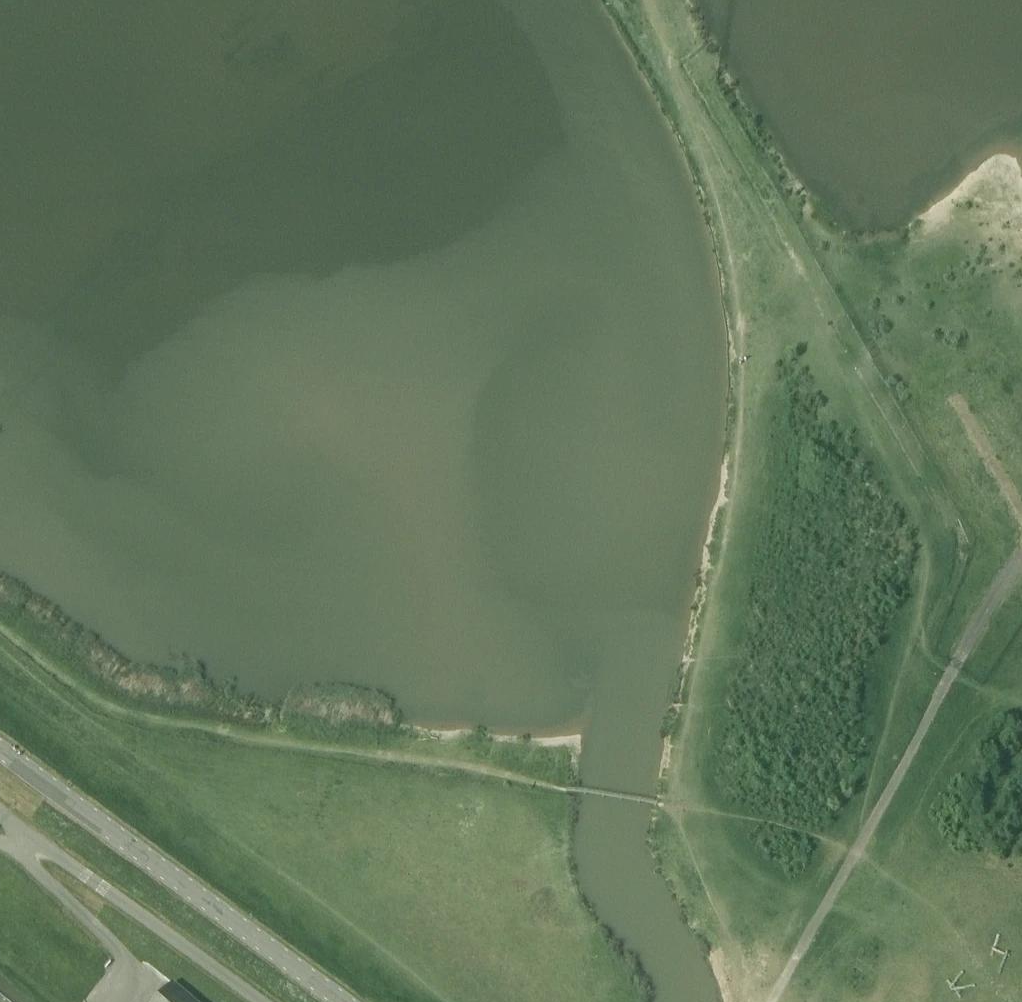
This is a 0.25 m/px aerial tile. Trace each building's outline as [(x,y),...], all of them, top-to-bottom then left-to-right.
[(173,982),(156,1001),(196,1001),(173,982)]
